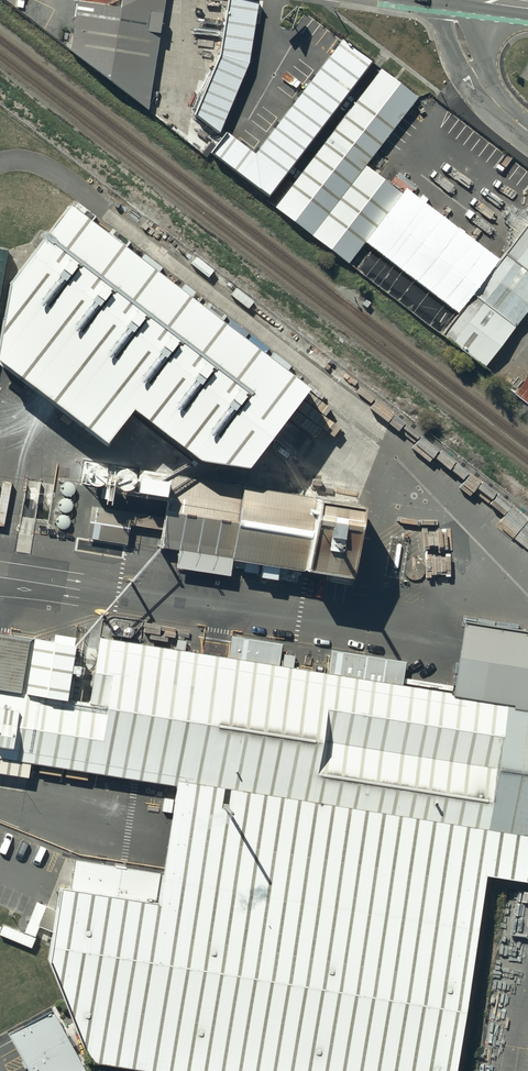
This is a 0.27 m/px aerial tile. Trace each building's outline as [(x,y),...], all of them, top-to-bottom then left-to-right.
[(80,2),(73,51),(151,113),(166,0),(119,0),(118,7),(80,2)] [(414,87),(374,57),(268,193),(342,251),(396,182),(361,155),(414,87)] [(59,185),(3,260),(0,286),(0,350),(102,426),(127,393),(190,441),(240,450),(302,370),(59,185)] [(472,294),(514,325),(527,307),(527,220),(472,294)] [(484,365),(514,325),(472,294),(442,334),(484,365)] [(355,490),(169,463),(157,539),(344,567),(355,490)] [(68,482),(67,482),(66,482),(65,482),(65,483),(64,483),(63,484),(62,485),(62,486),(61,487),(61,488),(61,489),(61,490),(62,491),(62,492),(62,493),(63,493),(63,494),(64,494),(65,495),(66,495),(66,496),(67,496),(68,496),(69,496),(70,496),(71,495),(72,495),(73,494),(74,493),(74,492),(75,492),(75,491),(75,490),(75,489),(75,488),(75,487),(75,486),(74,485),(74,484),(73,484),(73,483),(72,483),(71,482),(70,482),(69,482),(68,482)] [(66,498),(65,498),(64,498),(63,498),(62,498),(62,499),(61,499),(61,500),(60,500),(60,501),(59,501),(59,502),(59,503),(59,504),(58,504),(58,505),(58,506),(59,507),(59,508),(59,509),(60,509),(60,510),(61,511),(62,511),(63,512),(64,512),(65,512),(66,512),(67,512),(68,512),(69,512),(69,511),(70,511),(71,510),(72,509),(72,508),(73,507),(73,506),(73,505),(73,504),(73,503),(73,502),(72,501),(72,500),(71,500),(71,499),(70,499),(69,498),(68,498),(67,498),(66,498)] [(159,514),(92,505),(87,537),(126,542),(129,522),(157,526),(159,514)] [(63,514),(62,514),(61,514),(60,514),(59,515),(58,515),(58,516),(57,516),(57,517),(56,518),(56,519),(56,520),(55,521),(56,522),(56,523),(56,524),(57,525),(57,526),(58,526),(58,527),(59,527),(59,528),(60,528),(61,528),(62,528),(63,528),(64,528),(65,528),(66,528),(67,527),(68,526),(69,525),(69,524),(70,524),(70,523),(70,522),(70,521),(70,520),(70,519),(70,518),(69,518),(69,517),(68,516),(67,515),(66,514),(65,514),(64,514),(63,514)] [(459,693),(527,699),(527,624),(456,613),(459,693)] [(72,638),(34,631),(25,686),(63,692),(72,638)] [(88,1058),(179,1070),(455,1070),(483,876),(527,882),(527,703),(459,693),(106,635),(95,700),(0,685),(0,750),(180,783),(163,868),(80,857),(76,883),(57,880),(54,891),(47,954),(88,1058)] [(7,1030),(28,1070),(81,1070),(85,1069),(74,1047),(52,1006),(7,1030)]
